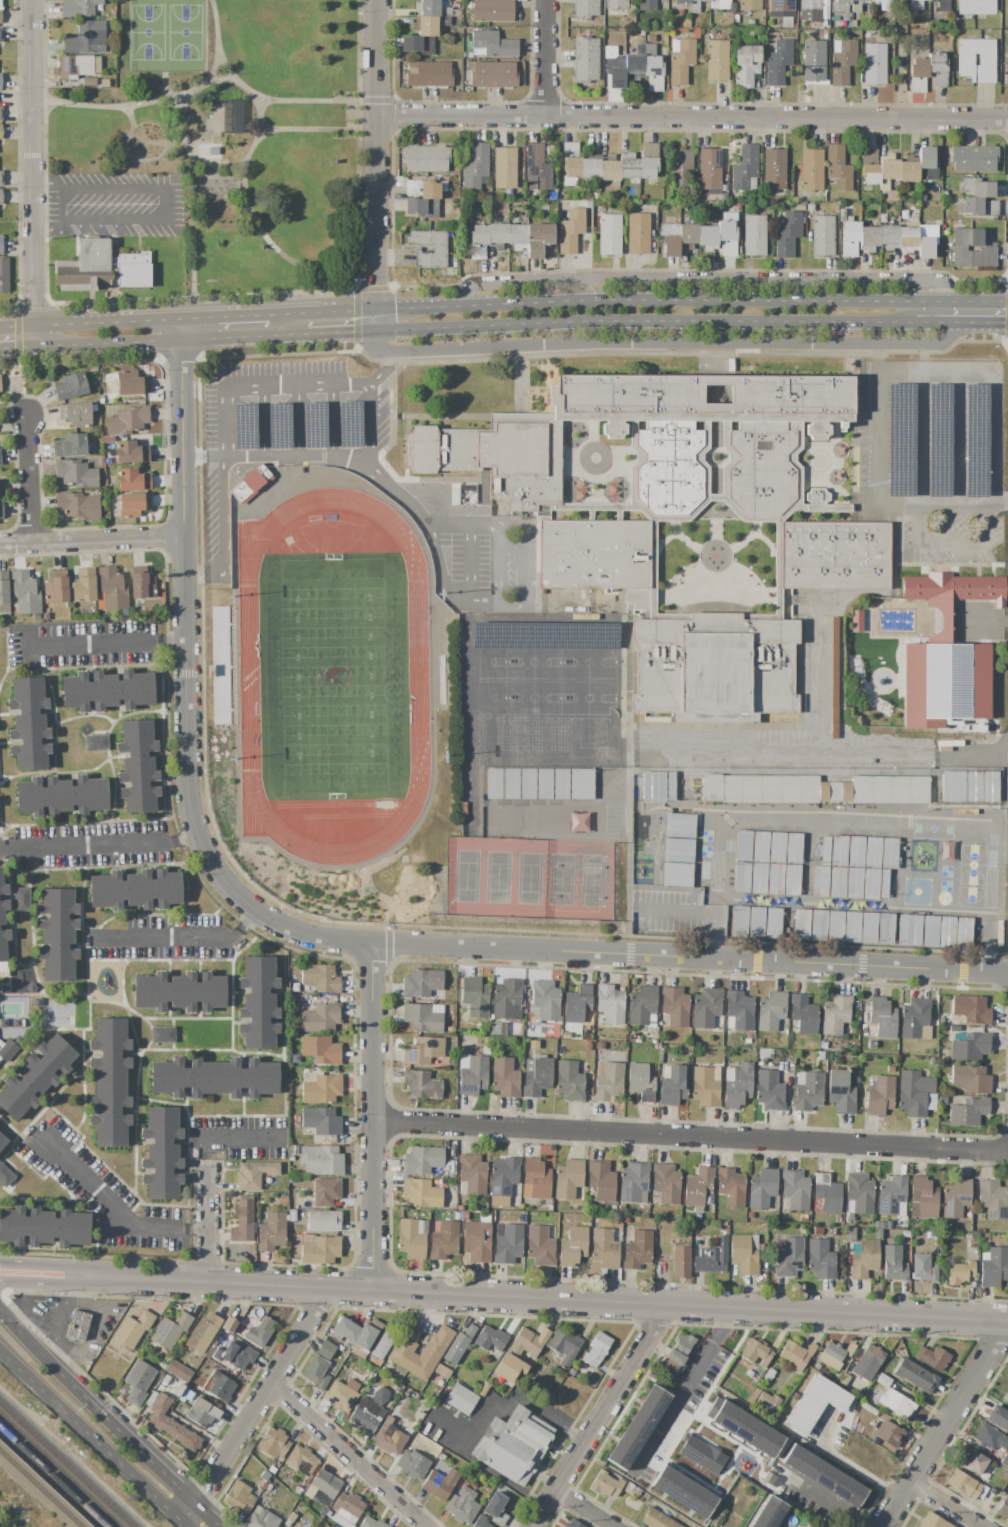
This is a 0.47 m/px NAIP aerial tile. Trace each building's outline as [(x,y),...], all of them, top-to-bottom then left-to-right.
[(74,2),(74,0),(102,0),(102,5),(94,5),(94,17),(61,17),(61,2),(74,2)] [(420,3),(420,0),(440,0),(439,8),(451,8),(451,18),(450,18),(417,17),(417,10),(415,10),(415,3),(420,3)] [(472,21),(472,0),(513,0),(513,21),(472,21)] [(575,18),(575,0),(599,0),(599,16),(590,16),(590,18),(575,18)] [(605,10),(605,0),(627,0),(627,10),(605,10)] [(636,10),(636,0),(656,0),(656,10),(636,10)] [(689,5),(689,14),(699,14),(699,1),(709,1),(709,0),(689,0),(689,5)] [(709,1),(709,0),(730,0),(730,9),(709,9),(709,1)] [(739,11),(739,0),(760,0),(760,11),(739,11)] [(768,16),(768,0),(794,0),(794,17),(792,17),(791,27),(781,27),(781,16),(768,16)] [(800,11),(800,0),(822,0),(822,12),(820,12),(820,21),(801,21),(801,11),(800,11)] [(832,12),(832,0),(870,0),(870,3),(861,3),(861,12),(851,12),(852,6),(848,6),(848,13),(832,12)] [(948,0),(949,0),(949,12),(929,13),(929,1),(922,1),(922,10),(909,10),(909,0),(948,0)] [(957,14),(957,0),(995,0),(995,15),(957,14)] [(418,37),(438,37),(438,27),(450,27),(450,18),(417,17),(415,17),(415,23),(413,23),(412,32),(418,32),(418,37)] [(63,54),(63,36),(75,36),(75,32),(78,32),(77,21),(104,21),(105,54),(63,54)] [(895,27),(906,27),(906,36),(895,36),(895,27)] [(744,29),(753,29),(754,39),(744,39),(744,29)] [(471,31),(497,31),(497,39),(518,39),(518,56),(484,56),(484,48),(471,48),(471,31)] [(401,36),(418,37),(438,37),(438,50),(433,50),(433,56),(420,55),(421,52),(400,51),(401,36)] [(574,36),(589,36),(589,39),(599,39),(599,81),(587,81),(587,83),(574,83),(574,36)] [(669,52),(671,52),(671,40),(678,40),(678,39),(696,39),(696,66),(687,65),(687,85),(669,85),(669,52)] [(957,39),(995,40),(995,82),(971,82),(971,76),(957,76),(957,39)] [(706,40),(728,40),(729,80),(706,80),(706,40)] [(792,40),(792,66),(784,66),(784,87),(765,87),(765,52),(775,52),(775,40),(792,40)] [(857,40),(857,66),(848,66),(848,87),(831,87),(831,53),(833,53),(833,41),(840,41),(840,40),(857,40)] [(825,41),(825,82),(804,82),(804,41),(825,41)] [(625,55),(625,74),(630,73),(630,80),(639,80),(639,77),(644,77),(644,43),(634,43),(634,54),(625,54),(625,55)] [(644,77),(644,43),(655,43),(655,48),(663,48),(663,91),(647,92),(647,77),(644,77)] [(864,44),(886,44),(886,58),(886,75),(886,87),(871,87),(871,85),(864,85),(864,44)] [(604,46),(616,46),(616,56),(625,55),(625,74),(625,89),(609,89),(609,74),(604,75),(604,46)] [(734,46),(761,46),(761,62),(760,62),(760,73),(753,74),(753,92),(735,92),(734,46)] [(929,57),(929,72),(932,72),(932,88),(947,87),(946,53),(929,53),(929,57)] [(60,56),(93,56),(93,57),(100,57),(100,73),(93,73),(93,75),(77,75),(77,83),(59,83),(60,56)] [(910,64),(913,64),(913,58),(929,57),(929,72),(929,77),(925,77),(926,92),(911,93),(910,64)] [(406,86),(406,70),(409,70),(409,62),(450,62),(450,89),(438,89),(438,86),(406,86)] [(473,62),(515,62),(515,72),(517,72),(517,87),(512,87),(512,89),(503,89),(503,87),(484,87),(484,89),(476,89),(476,87),(471,87),(471,71),(473,71),(473,62)] [(82,78),(95,78),(96,86),(82,86),(82,78)] [(100,80),(108,79),(108,88),(100,88),(100,80)] [(222,133),(241,133),(241,99),(222,100),(222,133)] [(488,143),(488,176),(485,176),(485,184),(480,184),(480,190),(462,190),(462,163),(470,163),(470,143),(488,143)] [(526,143),(544,143),(544,164),(551,164),(552,190),(526,190),(526,143)] [(562,143),(578,143),(578,156),(562,156),(562,143)] [(642,143),(658,143),(658,157),(642,157),(642,143)] [(757,145),(758,178),(756,178),(756,191),(732,192),(732,165),(735,165),(735,163),(740,163),(740,145),(757,145)] [(826,145),(844,145),(844,165),(852,165),(852,192),(835,192),(835,179),(826,179),(826,145)] [(405,171),(406,162),(404,162),(404,146),(444,147),(444,148),(450,148),(449,163),(447,163),(447,172),(405,171)] [(919,159),(919,181),(919,184),(934,184),(934,181),(938,181),(938,161),(934,161),(934,147),(919,147),(919,159)] [(951,147),(997,147),(997,163),(995,163),(995,172),(953,172),(953,163),(951,163),(951,147)] [(494,148),(516,148),(516,188),(494,188),(494,148)] [(720,149),(721,190),(698,190),(698,149),(720,149)] [(786,149),(786,190),(760,190),(760,149),(786,149)] [(862,149),(880,149),(880,155),(880,184),(862,185),(862,149)] [(692,150),(692,191),(670,191),(670,150),(692,150)] [(823,150),(823,189),(801,189),(801,150),(823,150)] [(880,155),(880,184),(880,192),(889,192),(889,180),(899,179),(899,159),(899,151),(886,151),(886,155),(880,155)] [(619,161),(619,178),(639,178),(639,159),(634,159),(634,153),(625,153),(625,155),(620,155),(619,161)] [(899,179),(899,159),(904,159),(904,155),(913,155),(913,159),(919,159),(919,181),(899,181),(899,179)] [(563,158),(581,158),(581,159),(581,178),(577,178),(577,187),(563,186),(563,158)] [(639,159),(639,158),(658,158),(658,172),(654,171),(654,178),(639,178),(639,159)] [(581,159),(581,178),(600,178),(600,161),(600,159),(581,159)] [(600,178),(600,161),(619,161),(619,178),(619,180),(600,180),(600,178)] [(993,198),(962,198),(962,178),(980,178),(980,181),(995,181),(995,191),(993,191),(993,198)] [(420,199),(438,200),(440,200),(440,191),(440,183),(439,183),(434,183),(434,181),(406,180),(405,196),(419,196),(419,189),(421,189),(420,199)] [(440,191),(440,183),(439,183),(439,181),(447,182),(446,191),(440,191)] [(969,216),(969,214),(956,214),(956,205),(963,205),(963,198),(983,198),(983,201),(998,201),(998,216),(969,216)] [(405,199),(420,199),(438,200),(438,219),(419,218),(419,215),(415,215),(415,217),(405,217),(405,199)] [(585,208),(585,234),(577,234),(576,255),(558,255),(559,221),(568,221),(568,208),(585,208)] [(838,210),(846,210),(846,221),(838,221),(838,210)] [(801,212),(801,237),(794,237),(794,258),(774,258),(774,224),(783,224),(783,212),(801,212)] [(721,213),(737,213),(737,221),(722,221),(721,213)] [(599,214),(621,215),(621,255),(613,255),(613,258),(600,258),(600,255),(599,255),(599,214)] [(627,214),(649,214),(649,254),(627,254),(627,214)] [(743,216),(765,216),(765,256),(743,256),(743,216)] [(812,216),(834,216),(834,256),(812,256),(812,216)] [(718,227),(718,241),(721,241),(721,256),(737,256),(737,226),(734,226),(734,221),(718,221),(718,227)] [(841,228),(844,228),(844,222),(860,222),(860,228),(860,242),(857,242),(857,256),(847,257),(847,255),(841,255),(841,228)] [(488,225),(488,245),(488,247),(494,247),(494,250),(503,250),(503,243),(508,243),(508,225),(508,224),(488,224),(488,225)] [(527,225),(527,249),(527,260),(543,260),(543,247),(549,247),(549,245),(554,245),(554,224),(527,224),(527,225)] [(679,224),(679,243),(679,257),(664,257),(664,236),(660,236),(660,225),(679,224)] [(679,224),(679,243),(698,243),(698,227),(698,224),(679,224)] [(472,225),(488,225),(488,245),(485,245),(485,259),(470,259),(470,232),(472,232),(472,225)] [(508,243),(508,225),(527,225),(527,249),(513,249),(513,245),(508,245),(508,243)] [(880,244),(879,227),(879,226),(899,225),(899,227),(899,248),(893,248),(893,251),(885,252),(885,244),(880,244)] [(919,250),(919,227),(918,226),(938,226),(938,244),(934,244),(934,259),(919,259),(919,250)] [(698,243),(698,227),(718,227),(718,241),(718,249),(712,249),(712,251),(704,251),(704,245),(698,245),(698,243)] [(860,228),(860,242),(860,250),(867,250),(867,253),(874,253),(874,246),(880,246),(880,244),(879,227),(860,228)] [(899,227),(899,248),(899,250),(903,250),(903,253),(912,253),(912,250),(919,250),(919,227),(899,227)] [(952,229),(990,229),(990,235),(994,235),(994,242),(996,242),(996,267),(952,267),(952,229)] [(415,268),(415,248),(403,248),(403,244),(410,244),(409,231),(446,231),(446,268),(415,268)] [(54,291),(151,288),(150,254),(109,255),(108,240),(74,241),(75,262),(53,263),(54,291)] [(8,292),(0,292),(0,258),(8,258),(8,292)] [(117,396),(116,371),(136,370),(137,378),(143,377),(143,378),(149,378),(149,393),(144,393),(144,394),(117,396)] [(57,402),(53,386),(62,383),(61,377),(83,371),(89,393),(57,402)] [(556,375),(852,376),(852,422),(845,422),(845,427),(845,428),(845,433),(839,433),(839,427),(838,427),(838,422),(825,421),(825,425),(829,426),(830,435),(826,435),(825,440),(810,439),(810,436),(806,434),(806,426),(810,424),(811,421),(802,421),(738,421),(729,421),(722,421),(710,421),(702,421),(693,421),(646,421),(636,421),(630,421),(622,421),(622,424),(626,425),(626,434),(622,435),(621,439),(607,439),(607,435),(603,434),(603,425),(607,424),(607,421),(560,420),(554,420),(554,413),(554,407),(549,407),(549,386),(556,386),(556,375)] [(65,404),(90,403),(91,428),(70,428),(70,421),(66,421),(66,420),(59,420),(58,405),(65,405),(65,404)] [(107,436),(106,418),(116,417),(116,411),(123,411),(122,408),(141,407),(141,406),(149,405),(150,423),(142,423),(143,434),(107,436)] [(404,433),(410,433),(412,426),(434,426),(436,430),(490,430),(490,413),(554,413),(554,420),(560,420),(560,504),(630,504),(630,467),(635,461),(636,454),(629,448),(630,421),(636,421),(636,430),(646,430),(646,421),(693,421),(693,431),(702,431),(702,421),(710,421),(709,448),(702,455),(703,462),(709,468),(709,495),(709,502),(689,522),(656,521),(649,521),(639,511),(620,511),(620,521),(616,521),(616,511),(592,511),(592,521),(588,521),(588,511),(549,511),(549,516),(536,516),(536,511),(496,511),(496,505),(494,505),(494,500),(489,500),(489,467),(480,467),(480,471),(436,471),(434,474),(414,474),(410,467),(404,467),(404,433)] [(709,502),(709,495),(722,495),(722,467),(728,461),(728,455),(722,449),(722,421),(729,421),(729,431),(738,431),(738,421),(802,421),(802,448),(796,454),(796,462),(802,468),(802,505),(810,505),(810,503),(806,502),(806,494),(810,492),(810,489),(824,489),(825,492),(829,494),(829,501),(824,503),(825,505),(852,505),(852,512),(802,512),(793,511),(782,522),(775,522),(743,522),(722,502),(709,502)] [(53,457),(53,441),(63,440),(63,433),(86,432),(86,447),(87,447),(87,456),(53,457)] [(117,463),(116,441),(135,440),(136,446),(149,446),(149,462),(117,463)] [(75,488),(74,484),(62,484),(62,478),(55,478),(54,461),(63,460),(63,461),(81,460),(81,464),(87,463),(87,469),(97,469),(98,487),(75,488)] [(241,505),(229,492),(241,481),(240,480),(253,468),(255,470),(262,464),(274,477),(241,505)] [(118,492),(117,469),(135,468),(135,467),(140,467),(140,474),(150,474),(151,490),(118,492)] [(55,494),(82,493),(82,496),(87,496),(87,495),(99,495),(99,520),(76,520),(76,516),(63,516),(63,511),(55,511),(55,494)] [(118,495),(151,493),(151,509),(144,509),(144,510),(139,510),(140,517),(119,518),(118,495)] [(539,520),(588,521),(592,521),(616,521),(620,521),(649,521),(656,521),(655,614),(689,613),(689,620),(649,620),(649,610),(626,610),(626,603),(623,603),(623,588),(539,588),(539,520)] [(775,522),(782,522),(889,523),(889,590),(782,589),(782,620),(741,620),(741,614),(774,614),(775,522)] [(128,609),(104,610),(103,593),(100,594),(98,567),(115,566),(116,573),(122,573),(123,585),(127,584),(128,609)] [(131,598),(130,573),(131,573),(131,566),(146,566),(147,573),(147,577),(155,577),(156,597),(131,598)] [(95,601),(72,602),(71,580),(78,579),(77,569),(94,568),(95,601)] [(41,613),(17,614),(16,598),(12,598),(11,574),(10,570),(28,570),(29,577),(35,577),(36,589),(40,589),(41,613)] [(66,570),(66,576),(67,576),(68,602),(45,603),(44,583),(51,583),(51,578),(52,578),(51,571),(66,570)] [(9,604),(0,604),(0,572),(7,572),(9,604)] [(902,576),(926,577),(926,572),(951,573),(951,577),(1004,577),(1004,599),(950,599),(926,599),(902,599),(902,576)] [(903,643),(925,643),(926,635),(934,634),(940,629),(940,614),(934,608),(926,608),(926,599),(950,599),(950,643),(989,644),(989,719),(942,719),(942,729),(903,729),(903,643)] [(861,632),(860,610),(851,611),(852,632),(861,632)] [(631,619),(649,620),(689,620),(689,613),(741,614),(741,620),(782,620),(791,620),(798,620),(798,644),(794,644),(794,695),(797,695),(797,713),(758,713),(758,723),(672,723),(672,712),(631,712),(631,619)] [(154,704),(133,705),(133,710),(122,711),(122,706),(119,707),(117,675),(121,675),(120,669),(131,669),(131,674),(152,673),(154,704)] [(88,675),(90,708),(87,708),(88,713),(78,714),(78,708),(63,709),(61,677),(75,677),(75,672),(86,671),(86,675),(88,675)] [(119,707),(117,675),(101,676),(101,671),(91,671),(91,675),(88,675),(90,708),(93,708),(93,713),(103,713),(103,707),(119,707)] [(42,677),(44,698),(48,698),(49,708),(45,709),(45,713),(13,715),(13,710),(7,711),(7,700),(12,700),(11,678),(42,677)] [(45,713),(13,715),(14,729),(8,730),(9,740),(14,740),(14,743),(47,741),(47,738),(50,738),(50,728),(46,728),(45,713)] [(151,719),(152,741),(157,740),(157,751),(153,751),(154,756),(122,758),(121,753),(116,754),(115,743),(121,742),(120,721),(151,719)] [(83,735),(107,734),(108,750),(84,751),(83,735)] [(14,743),(47,741),(47,744),(50,743),(51,754),(46,754),(47,769),(16,771),(15,757),(10,757),(9,746),(14,745),(14,743)] [(154,756),(122,758),(122,772),(117,773),(118,783),(123,783),(123,785),(156,784),(155,781),(159,781),(158,770),(155,771),(154,756)] [(501,799),(500,768),(485,768),(485,799),(501,799)] [(518,799),(517,768),(501,769),(502,799),(518,799)] [(535,799),(551,799),(551,769),(535,769),(535,799)] [(569,800),(592,799),(592,769),(569,769),(569,800)] [(533,799),(534,770),(523,770),(522,797),(519,797),(519,798),(533,799)] [(664,771),(641,772),(641,802),(664,802),(664,771)] [(665,771),(673,772),(672,800),(665,800),(665,771)] [(964,771),(940,771),(940,802),(964,802),(964,771)] [(980,771),(965,771),(965,801),(980,802),(980,771)] [(997,802),(997,771),(982,771),(981,802),(997,802)] [(552,773),(553,800),(568,799),(567,777),(560,777),(560,772),(552,773)] [(108,809),(87,811),(88,815),(77,816),(77,812),(74,812),(72,780),(75,780),(75,775),(86,774),(86,779),(107,778),(108,809)] [(700,775),(817,775),(817,782),(817,801),(817,803),(720,803),(720,801),(700,801),(700,775)] [(74,812),(72,780),(56,781),(56,776),(46,776),(46,780),(43,780),(44,813),(47,813),(48,819),(58,818),(57,813),(74,812)] [(849,802),(849,782),(849,776),(927,776),(927,803),(849,803),(849,802)] [(43,780),(44,813),(42,813),(42,819),(31,819),(30,813),(16,814),(14,783),(30,782),(30,777),(41,777),(41,781),(43,780)] [(817,782),(817,801),(849,802),(849,782),(817,782)] [(123,785),(156,784),(156,786),(159,786),(160,796),(155,797),(156,812),(125,813),(124,800),(118,800),(118,788),(123,788),(123,785)] [(586,832),(587,814),(569,813),(569,831),(586,832)] [(663,836),(665,813),(695,815),(694,838),(663,836)] [(752,831),(751,862),(735,861),(737,830),(752,831)] [(769,832),(768,862),(752,862),(754,831),(769,832)] [(786,833),(784,863),(769,862),(770,832),(786,833)] [(803,834),(801,864),(786,863),(787,833),(803,834)] [(848,836),(846,866),(831,866),(832,835),(848,836)] [(830,837),(829,865),(822,865),(823,836),(830,837)] [(865,837),(863,867),(848,866),(849,836),(865,837)] [(881,838),(880,868),(864,867),(866,837),(881,838)] [(662,861),(664,838),(694,840),(693,863),(662,861)] [(898,838),(897,869),(881,869),(882,838),(898,838)] [(661,886),(662,862),(692,864),(692,887),(661,886)] [(750,863),(749,894),(734,893),(735,862),(750,863)] [(768,863),(766,895),(750,894),(752,863),(768,863)] [(784,864),(783,896),(767,895),(769,863),(784,864)] [(801,865),(799,897),(784,896),(785,864),(801,865)] [(829,866),(828,897),(813,896),(814,866),(829,866)] [(153,905),(152,872),(155,872),(155,868),(165,867),(165,872),(180,872),(181,904),(168,904),(168,910),(155,911),(155,905),(153,905)] [(847,867),(845,898),(830,897),(831,867),(847,867)] [(863,868),(862,899),(846,898),(848,867),(863,868)] [(880,869),(879,900),(863,899),(864,868),(880,869)] [(124,874),(125,906),(141,905),(141,911),(151,911),(151,905),(153,905),(152,872),(150,873),(150,869),(139,869),(139,873),(124,874)] [(889,869),(887,898),(880,898),(881,869),(889,869)] [(5,897),(0,897),(0,870),(3,870),(4,884),(8,884),(9,895),(4,895),(5,897)] [(88,876),(109,875),(109,870),(120,870),(120,874),(124,874),(125,906),(121,906),(121,912),(111,912),(110,906),(89,907),(88,876)] [(29,887),(30,911),(13,911),(12,888),(29,887)] [(75,916),(41,917),(41,914),(37,914),(37,903),(41,903),(41,889),(74,888),(74,904),(78,904),(78,914),(75,914),(75,916)] [(5,927),(4,912),(10,912),(10,900),(5,901),(5,897),(0,897),(0,927),(5,927)] [(748,907),(747,936),(732,936),(733,906),(748,907)] [(765,908),(764,938),(748,937),(749,907),(765,908)] [(781,908),(780,938),(766,938),(766,908),(781,908)] [(810,910),(809,940),(793,939),(795,909),(810,910)] [(827,911),(826,941),(810,940),(812,910),(827,911)] [(844,912),(843,942),(827,941),(829,911),(844,912)] [(861,912),(859,943),(844,942),(845,912),(861,912)] [(878,913),(876,943),(861,943),(862,912),(878,913)] [(894,914),(893,944),(878,944),(879,913),(894,914)] [(922,916),(921,946),(897,945),(899,915),(922,916)] [(923,915),(939,916),(937,947),(922,946),(923,915)] [(939,915),(955,916),(953,947),(938,946),(939,915)] [(41,946),(73,946),(73,930),(79,930),(78,919),(75,919),(75,916),(41,917),(41,920),(37,920),(37,932),(41,932),(41,946)] [(956,916),(972,917),(970,947),(955,947),(956,916)] [(7,962),(0,962),(0,927),(5,927),(5,930),(10,930),(11,940),(6,940),(7,962)] [(42,981),(42,960),(38,960),(37,949),(41,949),(41,946),(73,946),(73,949),(79,949),(79,959),(74,960),(74,980),(42,981)] [(274,1048),(244,1048),(244,1034),(239,1034),(239,1023),(244,1023),(244,1019),(238,1019),(238,1008),(243,1008),(243,988),(238,988),(238,977),(243,977),(243,957),(274,957),(274,978),(279,978),(279,989),(274,989),(274,1008),(279,1008),(279,1018),(274,1018),(274,1024),(279,1024),(279,1034),(274,1034),(274,1048)] [(301,965),(334,965),(334,973),(335,973),(335,977),(340,977),(340,993),(314,993),(314,985),(301,985),(301,965)] [(402,997),(403,975),(409,976),(409,970),(443,970),(442,991),(429,990),(429,998),(402,997)] [(133,977),(155,976),(155,972),(165,971),(165,976),(169,976),(169,1008),(165,1008),(165,1013),(155,1013),(155,1007),(133,1008),(133,977)] [(169,976),(169,1008),(184,1008),(184,1014),(195,1013),(195,1009),(197,1009),(197,976),(195,976),(194,971),(184,971),(185,976),(169,976)] [(197,1009),(197,976),(200,975),(200,971),(210,971),(210,976),(225,976),(225,1008),(210,1008),(210,1014),(199,1014),(199,1009),(197,1009)] [(487,1018),(468,1017),(468,1004),(461,1004),(462,977),(481,978),(480,984),(489,985),(487,1018)] [(521,1019),(492,1018),(494,985),(501,985),(501,979),(522,980),(522,986),(524,986),(523,1007),(521,1006),(521,1019)] [(532,980),(554,982),(553,988),(560,988),(559,1014),(561,1014),(561,1021),(540,1020),(540,1024),(528,1024),(529,1007),(532,1007),(533,991),(531,990),(532,980)] [(564,1022),(565,993),(578,993),(578,984),(592,985),(592,994),(591,1010),(584,1009),(583,1023),(564,1022)] [(597,984),(614,985),(613,990),(616,990),(616,991),(625,991),(623,1025),(602,1023),(602,1012),(596,1012),(597,984)] [(657,986),(656,1014),(655,1014),(654,1026),(627,1025),(629,992),(638,992),(639,985),(657,986)] [(661,988),(682,989),(682,995),(689,995),(687,1028),(668,1027),(668,1014),(660,1013),(661,988)] [(692,1028),(694,995),(700,995),(701,988),(723,989),(721,1016),(713,1016),(712,1021),(713,1021),(712,1029),(692,1028)] [(726,990),(742,991),(742,996),(745,996),(745,997),(754,998),(752,1031),(732,1030),(732,1027),(726,1027),(727,1017),(724,1017),(726,990)] [(757,1031),(759,998),(766,998),(767,991),(786,992),(785,1019),(777,1019),(776,1032),(757,1031)] [(790,994),(809,995),(809,1004),(818,1005),(816,1035),(797,1034),(798,1022),(788,1021),(790,994)] [(821,1035),(823,1002),(830,1002),(830,996),(843,996),(843,995),(852,996),(852,1003),(850,1003),(849,1023),(842,1023),(841,1036),(821,1035)] [(952,995),(987,997),(986,1008),(991,1009),(990,1026),(964,1025),(964,1016),(951,1015),(952,995)] [(870,997),(885,998),(885,1001),(890,1001),(890,1008),(897,1008),(895,1039),(876,1038),(877,1025),(868,1024),(870,997)] [(900,1039),(902,1005),(909,1005),(909,998),(931,999),(930,1006),(929,1006),(928,1026),(931,1026),(930,1040),(900,1039)] [(301,1032),(301,1012),(314,1012),(314,1004),(332,1004),(332,1002),(341,1002),(341,1024),(334,1024),(334,1032),(301,1032)] [(442,1033),(409,1031),(410,1022),(402,1022),(403,1004),(443,1005),(443,1022),(442,1022),(442,1033)] [(126,1018),(126,1039),(130,1039),(130,1051),(126,1051),(126,1058),(130,1058),(130,1069),(126,1069),(126,1096),(130,1096),(130,1108),(126,1108),(126,1115),(130,1115),(130,1126),(126,1126),(126,1146),(95,1147),(95,1126),(90,1126),(90,1115),(95,1115),(95,1108),(90,1108),(90,1097),(95,1097),(95,1069),(89,1069),(89,1058),(95,1058),(95,1050),(90,1050),(90,1040),(95,1040),(95,1019),(126,1018)] [(490,1022),(506,1023),(506,1036),(500,1036),(500,1034),(490,1034),(490,1022)] [(151,1027),(174,1027),(174,1042),(162,1042),(162,1043),(151,1044),(151,1027)] [(992,1033),(992,1037),(990,1037),(990,1055),(980,1054),(979,1061),(950,1060),(951,1040),(964,1040),(965,1033),(981,1034),(981,1032),(992,1033)] [(15,1122),(0,1108),(0,1092),(7,1085),(3,1082),(10,1074),(14,1077),(27,1063),(24,1060),(31,1052),(34,1055),(38,1052),(34,1048),(41,1041),(45,1044),(55,1033),(78,1055),(68,1066),(71,1069),(64,1076),(61,1073),(57,1077),(60,1080),(53,1088),(50,1085),(37,1098),(41,1102),(33,1110),(29,1107),(15,1122)] [(17,1035),(23,1038),(20,1045),(13,1041),(17,1035)] [(300,1037),(331,1036),(331,1044),(340,1044),(340,1065),(314,1065),(314,1056),(300,1056),(300,1037)] [(402,1063),(403,1044),(414,1045),(414,1037),(444,1038),(443,1058),(429,1057),(429,1064),(402,1063)] [(1,1058),(0,1059),(0,1040),(3,1043),(9,1038),(19,1048),(6,1062),(1,1058)] [(755,1039),(763,1039),(763,1047),(755,1047),(755,1039)] [(538,1041),(538,1049),(529,1049),(529,1040),(538,1041)] [(758,1049),(774,1049),(773,1059),(758,1058),(758,1049)] [(827,1052),(827,1060),(817,1060),(818,1051),(827,1052)] [(291,1054),(299,1054),(299,1063),(291,1063),(291,1054)] [(459,1054),(469,1054),(469,1056),(487,1056),(486,1090),(478,1089),(477,1096),(457,1095),(459,1054)] [(553,1058),(552,1089),(540,1088),(539,1098),(522,1097),(523,1086),(524,1086),(524,1071),(532,1072),(533,1054),(546,1055),(546,1058),(553,1058)] [(151,1062),(172,1062),(172,1057),(183,1057),(183,1062),(190,1062),(190,1057),(201,1057),(201,1062),(229,1062),(229,1057),(240,1057),(240,1062),(247,1062),(247,1057),(258,1057),(258,1062),(279,1062),(279,1094),(257,1094),(257,1100),(247,1100),(247,1094),(239,1094),(239,1099),(228,1099),(228,1094),(202,1094),(202,1099),(189,1099),(189,1094),(183,1094),(183,1098),(171,1098),(171,1094),(151,1093),(151,1062)] [(492,1057),(513,1058),(512,1070),(519,1070),(519,1090),(520,1090),(520,1098),(499,1097),(499,1090),(491,1090),(492,1057)] [(557,1060),(577,1060),(577,1074),(585,1074),(584,1091),(585,1091),(584,1101),(562,1101),(562,1094),(555,1094),(557,1060)] [(593,1101),(593,1093),(594,1093),(595,1075),(603,1075),(603,1062),(624,1063),(622,1097),(610,1096),(610,1102),(593,1101)] [(723,1108),(725,1067),(739,1068),(739,1062),(753,1062),(751,1098),(747,1098),(747,1099),(743,1099),(743,1105),(738,1105),(738,1108),(723,1108)] [(628,1063),(648,1064),(655,1065),(655,1078),(656,1078),(655,1092),(654,1092),(654,1103),(639,1102),(640,1094),(634,1094),(634,1093),(627,1093),(628,1063)] [(659,1105),(660,1078),(661,1066),(668,1066),(668,1064),(685,1065),(685,1066),(688,1066),(687,1090),(686,1090),(686,1100),(678,1099),(677,1106),(659,1105)] [(990,1094),(964,1093),(964,1085),(951,1085),(952,1065),(985,1066),(984,1075),(990,1075),(990,1094)] [(693,1066),(720,1067),(719,1099),(720,1099),(720,1108),(698,1107),(698,1100),(692,1100),(693,1066)] [(829,1069),(848,1070),(848,1087),(855,1087),(855,1101),(855,1114),(834,1113),(834,1103),(828,1102),(829,1069)] [(429,1071),(429,1079),(442,1079),(441,1094),(440,1099),(408,1098),(408,1089),(407,1089),(407,1085),(403,1085),(404,1070),(429,1071)] [(757,1070),(777,1070),(777,1084),(784,1084),(783,1101),(785,1101),(784,1111),(762,1110),(763,1103),(756,1102),(757,1070)] [(900,1070),(919,1070),(919,1076),(935,1077),(935,1094),(937,1094),(937,1110),(926,1110),(925,1118),(905,1117),(906,1110),(898,1109),(900,1070)] [(796,1071),(824,1072),(823,1106),(814,1106),(813,1107),(810,1107),(810,1111),(793,1111),(794,1103),(795,1103),(796,1071)] [(342,1074),(342,1096),(335,1096),(335,1103),(302,1103),(302,1083),(315,1083),(315,1075),(332,1075),(332,1074),(342,1074)] [(865,1115),(866,1089),(874,1089),(875,1075),(895,1076),(893,1110),(884,1110),(884,1116),(865,1115)] [(989,1097),(988,1115),(978,1115),(978,1126),(949,1125),(949,1105),(963,1105),(963,1098),(978,1099),(978,1097),(989,1097)] [(146,1107),(178,1107),(178,1128),(182,1128),(182,1139),(178,1139),(178,1158),(182,1158),(183,1169),(178,1169),(178,1174),(182,1174),(183,1185),(178,1185),(178,1199),(146,1199),(146,1185),(142,1185),(142,1174),(146,1174),(146,1169),(141,1169),(141,1158),(146,1158),(146,1139),(141,1139),(141,1129),(146,1129),(146,1107)] [(341,1135),(314,1135),(314,1127),(301,1128),(301,1108),(335,1107),(335,1116),(341,1116),(341,1135)] [(8,1141),(0,1149),(0,1134),(8,1141)] [(298,1145),(298,1155),(288,1155),(288,1145),(298,1145)] [(343,1175),(305,1175),(305,1164),(300,1164),(300,1146),(338,1146),(338,1154),(343,1154),(343,1175)] [(443,1148),(443,1168),(429,1167),(429,1174),(411,1174),(411,1175),(403,1174),(404,1153),(411,1154),(411,1147),(443,1148)] [(485,1195),(459,1194),(460,1181),(458,1181),(459,1163),(458,1163),(459,1154),(480,1155),(480,1162),(487,1162),(485,1195)] [(520,1158),(520,1167),(519,1167),(518,1185),(510,1184),(510,1197),(496,1196),(496,1195),(490,1195),(492,1159),(503,1159),(503,1157),(520,1158)] [(550,1200),(522,1198),(524,1157),(539,1158),(539,1161),(544,1162),(543,1169),(551,1169),(550,1200)] [(584,1160),(583,1188),(575,1187),(574,1200),(564,1199),(563,1201),(555,1201),(555,1199),(554,1199),(556,1166),(565,1166),(565,1159),(584,1160)] [(614,1202),(594,1201),(595,1188),(588,1188),(588,1173),(587,1173),(588,1160),(609,1161),(609,1171),(615,1172),(614,1202)] [(4,1188),(0,1184),(0,1161),(15,1176),(13,1179),(15,1180),(8,1187),(6,1185),(4,1188)] [(649,1163),(649,1172),(648,1172),(646,1203),(619,1202),(620,1169),(627,1169),(627,1162),(649,1163)] [(239,1163),(279,1163),(279,1175),(265,1175),(265,1172),(261,1172),(261,1177),(259,1177),(259,1191),(237,1191),(237,1183),(235,1183),(235,1171),(239,1171),(239,1163)] [(679,1204),(659,1204),(659,1191),(652,1191),(653,1176),(651,1175),(652,1164),(674,1165),(673,1171),(680,1172),(679,1204)] [(714,1167),(713,1180),(712,1180),(711,1207),(703,1207),(702,1207),(702,1212),(693,1212),(694,1207),(683,1206),(685,1176),(696,1176),(697,1166),(714,1167)] [(743,1208),(724,1207),(724,1194),(715,1193),(717,1167),(733,1168),(733,1173),(736,1173),(736,1174),(745,1175),(743,1208)] [(777,1169),(776,1196),(769,1196),(768,1209),(748,1208),(749,1175),(758,1176),(759,1168),(777,1169)] [(809,1178),(808,1211),(788,1210),(789,1197),(781,1197),(782,1179),(781,1179),(781,1170),(787,1170),(787,1171),(796,1172),(796,1170),(802,1171),(802,1177),(809,1178)] [(840,1214),(835,1213),(820,1212),(820,1211),(814,1211),(814,1198),(813,1198),(814,1185),(815,1185),(816,1173),(829,1173),(828,1182),(842,1183),(840,1214)] [(872,1215),(853,1214),(853,1213),(847,1213),(848,1200),(845,1200),(846,1173),(868,1174),(867,1181),(874,1181),(872,1215)] [(907,1176),(905,1216),(877,1215),(879,1181),(887,1182),(887,1181),(890,1181),(891,1175),(907,1176)] [(937,1218),(910,1216),(912,1175),(926,1176),(926,1180),(931,1180),(930,1187),(938,1188),(937,1218)] [(441,1208),(408,1207),(408,1199),(402,1199),(403,1177),(412,1177),(412,1179),(430,1179),(430,1187),(442,1188),(441,1208)] [(942,1218),(943,1184),(952,1185),(952,1178),(971,1179),(970,1206),(962,1205),(961,1219),(942,1218)] [(341,1179),(341,1199),(333,1199),(333,1207),(313,1207),(313,1179),(341,1179)] [(1005,1187),(1005,1220),(986,1220),(986,1207),(979,1207),(979,1189),(977,1189),(977,1181),(992,1181),(992,1180),(999,1180),(999,1187),(1005,1187)] [(253,1242),(229,1242),(229,1228),(237,1228),(237,1218),(233,1218),(233,1206),(237,1206),(237,1199),(238,1199),(238,1193),(256,1193),(256,1202),(254,1202),(254,1223),(253,1223),(253,1242)] [(12,1241),(0,1241),(0,1209),(14,1210),(14,1205),(24,1206),(24,1210),(29,1211),(29,1206),(40,1207),(39,1211),(59,1212),(59,1207),(70,1208),(70,1213),(90,1214),(88,1245),(68,1244),(68,1249),(57,1249),(57,1244),(38,1243),(37,1248),(28,1247),(28,1242),(22,1242),(22,1247),(12,1246),(12,1241)] [(341,1211),(341,1223),(340,1223),(340,1231),(308,1231),(308,1221),(306,1221),(306,1216),(308,1216),(308,1211),(341,1211)] [(258,1225),(265,1225),(265,1212),(285,1212),(285,1246),(274,1246),(274,1251),(258,1251),(258,1225)] [(399,1219),(418,1219),(418,1220),(427,1221),(427,1234),(425,1234),(424,1260),(406,1259),(406,1252),(398,1252),(399,1219)] [(464,1220),(479,1221),(479,1222),(491,1222),(490,1251),(491,1251),(490,1263),(468,1262),(469,1251),(463,1251),(464,1220)] [(459,1221),(457,1254),(448,1254),(448,1255),(445,1255),(444,1260),(428,1260),(429,1233),(438,1233),(439,1221),(459,1221)] [(523,1225),(522,1258),(514,1258),(514,1265),(493,1264),(493,1254),(494,1254),(495,1236),(496,1236),(496,1224),(523,1225)] [(528,1225),(548,1225),(547,1239),(555,1239),(554,1257),(555,1257),(555,1266),(533,1265),(533,1258),(527,1258),(528,1225)] [(587,1227),(586,1257),(578,1256),(578,1263),(573,1263),(573,1267),(558,1266),(559,1240),(567,1240),(567,1232),(565,1232),(565,1228),(568,1228),(568,1226),(587,1227)] [(592,1228),(619,1229),(619,1242),(619,1263),(618,1263),(618,1269),(599,1269),(599,1260),(591,1260),(592,1228)] [(652,1231),(651,1264),(642,1263),(642,1264),(639,1264),(638,1269),(622,1269),(623,1243),(632,1243),(633,1230),(652,1231)] [(341,1236),(341,1245),(340,1245),(339,1258),(333,1258),(333,1264),(301,1263),(301,1234),(314,1235),(314,1236),(334,1237),(334,1236),(341,1236)] [(803,1234),(803,1270),(795,1270),(795,1277),(774,1277),(774,1268),(775,1268),(775,1250),(783,1250),(783,1234),(803,1234)] [(977,1234),(977,1248),(969,1248),(969,1234),(977,1234)] [(726,1235),(726,1272),(693,1272),(693,1257),(706,1257),(706,1252),(708,1252),(708,1249),(718,1249),(718,1235),(726,1235)] [(757,1235),(757,1275),(737,1275),(737,1264),(730,1264),(730,1235),(757,1235)] [(807,1240),(828,1240),(828,1252),(835,1252),(835,1272),(836,1272),(836,1279),(814,1279),(814,1272),(807,1272),(807,1240)] [(878,1240),(878,1270),(867,1270),(867,1279),(850,1279),(850,1268),(851,1268),(851,1253),(851,1240),(859,1240),(878,1240)] [(689,1243),(689,1277),(673,1277),(673,1243),(689,1243)] [(883,1245),(901,1245),(901,1263),(908,1263),(908,1280),(892,1280),(892,1279),(883,1279),(883,1245)] [(1007,1247),(1007,1281),(999,1281),(999,1287),(980,1287),(980,1259),(981,1259),(981,1253),(988,1253),(988,1247),(1007,1247)] [(912,1254),(929,1254),(929,1265),(937,1265),(937,1268),(938,1268),(938,1283),(929,1283),(929,1280),(918,1280),(918,1279),(911,1279),(911,1273),(912,1273),(912,1254)] [(975,1260),(975,1277),(969,1277),(969,1281),(962,1281),(962,1283),(959,1283),(959,1285),(947,1285),(947,1264),(967,1264),(967,1260),(975,1260)] [(125,1315),(135,1321),(143,1308),(156,1317),(147,1332),(144,1330),(131,1350),(128,1348),(126,1353),(118,1348),(121,1344),(111,1338),(125,1315)] [(91,1314),(85,1341),(66,1336),(72,1310),(91,1314)] [(149,1339),(163,1317),(172,1323),(180,1310),(193,1318),(185,1333),(182,1331),(169,1352),(149,1339)] [(223,1320),(201,1355),(200,1354),(199,1357),(192,1353),(194,1350),(184,1344),(200,1317),(204,1320),(209,1312),(223,1320)] [(262,1347),(244,1336),(250,1327),(253,1328),(255,1325),(257,1326),(264,1315),(276,1323),(262,1347)] [(238,1322),(231,1334),(221,1328),(228,1316),(231,1318),(232,1317),(235,1319),(235,1320),(238,1322)] [(331,1330),(340,1316),(360,1328),(364,1323),(363,1322),(365,1319),(370,1322),(372,1318),(384,1326),(368,1353),(342,1336),(332,1331),(331,1330)] [(455,1333),(426,1382),(388,1360),(410,1323),(423,1330),(415,1343),(417,1344),(413,1352),(419,1356),(432,1333),(435,1335),(441,1324),(455,1333)] [(477,1328),(454,1366),(442,1358),(458,1332),(463,1335),(469,1324),(477,1328)] [(484,1324),(495,1330),(496,1328),(509,1336),(499,1353),(494,1350),(495,1347),(491,1345),(486,1352),(472,1343),(477,1335),(478,1336),(484,1324)] [(522,1326),(538,1336),(544,1327),(551,1332),(533,1360),(527,1355),(525,1359),(519,1355),(517,1359),(528,1366),(523,1374),(518,1371),(510,1384),(492,1372),(522,1326)] [(387,1327),(396,1333),(385,1352),(376,1346),(387,1327)] [(584,1341),(572,1359),(573,1359),(566,1370),(558,1365),(565,1355),(560,1352),(559,1355),(547,1347),(558,1329),(568,1336),(570,1332),(584,1341)] [(332,1331),(342,1336),(338,1343),(328,1337),(332,1331)] [(612,1340),(606,1350),(608,1351),(605,1355),(604,1355),(599,1363),(598,1362),(594,1368),(580,1359),(585,1352),(588,1353),(591,1347),(589,1346),(598,1331),(612,1340)] [(696,1339),(693,1344),(692,1344),(684,1357),(686,1358),(680,1366),(665,1357),(670,1348),(672,1349),(675,1343),(672,1342),(677,1333),(682,1336),(684,1334),(687,1336),(688,1334),(696,1339)] [(750,1337),(760,1343),(761,1341),(765,1343),(764,1346),(769,1349),(768,1350),(774,1353),(764,1368),(758,1364),(761,1360),(756,1357),(752,1364),(738,1355),(750,1337)] [(302,1374),(324,1339),(337,1347),(328,1362),(329,1363),(321,1376),(324,1378),(326,1374),(331,1377),(322,1392),(315,1387),(317,1383),(310,1379),(309,1381),(304,1378),(306,1376),(302,1374)] [(818,1346),(804,1369),(803,1368),(800,1373),(794,1369),(796,1367),(778,1356),(788,1340),(800,1348),(801,1347),(806,1350),(811,1342),(818,1346)] [(257,1353),(251,1364),(247,1362),(241,1371),(219,1358),(217,1361),(211,1357),(217,1347),(223,1351),(229,1341),(243,1349),(245,1345),(257,1353)] [(837,1371),(817,1359),(828,1341),(834,1345),(836,1343),(841,1346),(839,1348),(844,1351),(850,1342),(857,1346),(849,1358),(845,1355),(840,1362),(842,1363),(837,1371)] [(886,1353),(869,1382),(851,1371),(868,1342),(876,1347),(876,1346),(881,1348),(880,1349),(886,1353)] [(913,1358),(920,1346),(927,1350),(927,1349),(932,1352),(935,1346),(951,1355),(940,1373),(922,1362),(921,1363),(913,1358)] [(927,1394),(893,1373),(902,1357),(930,1374),(931,1373),(939,1378),(935,1385),(933,1384),(927,1394)] [(157,1371),(144,1392),(147,1394),(138,1408),(125,1400),(131,1389),(130,1388),(131,1387),(123,1382),(137,1359),(157,1371)] [(172,1359),(193,1371),(187,1383),(165,1370),(168,1365),(172,1359)] [(165,1370),(157,1365),(160,1360),(168,1365),(165,1370)] [(438,1363),(451,1371),(446,1379),(433,1371),(438,1363)] [(570,1368),(575,1372),(572,1376),(567,1373),(570,1368)] [(769,1368),(775,1372),(772,1376),(773,1376),(772,1379),(771,1378),(769,1381),(763,1377),(769,1368)] [(748,1369),(753,1373),(750,1378),(745,1374),(748,1369)] [(226,1404),(207,1392),(210,1387),(205,1384),(214,1370),(237,1384),(229,1396),(230,1397),(226,1404)] [(785,1423),(815,1373),(852,1396),(849,1401),(851,1402),(847,1408),(843,1413),(825,1403),(804,1437),(791,1428),(792,1427),(785,1423)] [(843,1373),(850,1377),(844,1386),(838,1382),(843,1373)] [(880,1373),(892,1380),(886,1388),(875,1381),(880,1373)] [(335,1379),(359,1395),(345,1417),(337,1412),(338,1410),(335,1408),(335,1409),(331,1407),(332,1404),(323,1398),(335,1379)] [(484,1381),(491,1385),(483,1398),(476,1394),(484,1381)] [(454,1382),(479,1397),(467,1416),(443,1401),(454,1382)] [(185,1386),(178,1397),(172,1394),(179,1383),(185,1386)] [(398,1383),(404,1387),(400,1393),(395,1389),(398,1383)] [(671,1396),(625,1470),(606,1458),(652,1384),(671,1396)] [(386,1411),(371,1434),(365,1430),(363,1434),(352,1428),(355,1424),(348,1420),(362,1396),(370,1401),(373,1395),(373,1392),(382,1386),(390,1392),(388,1399),(381,1405),(380,1407),(386,1411)] [(760,1391),(751,1404),(746,1400),(755,1387),(760,1391)] [(186,1388),(194,1393),(189,1401),(186,1399),(183,1403),(178,1400),(180,1396),(181,1396),(186,1388)] [(878,1402),(883,1394),(884,1395),(889,1388),(915,1404),(915,1405),(916,1405),(913,1410),(912,1409),(906,1419),(878,1402)] [(781,1400),(770,1416),(753,1404),(762,1391),(770,1397),(773,1394),(781,1400)] [(202,1440),(199,1444),(201,1445),(198,1450),(195,1448),(192,1453),(179,1444),(179,1443),(174,1440),(173,1442),(168,1439),(170,1437),(165,1434),(165,1432),(161,1429),(159,1431),(152,1427),(153,1425),(148,1422),(154,1413),(149,1410),(160,1392),(173,1400),(171,1404),(170,1403),(162,1415),(169,1419),(170,1417),(173,1419),(172,1421),(181,1426),(182,1424),(184,1426),(183,1428),(192,1433),(193,1431),(195,1433),(194,1435),(202,1440)] [(185,1417),(197,1397),(221,1412),(217,1419),(214,1417),(209,1425),(206,1423),(203,1428),(185,1417)] [(786,1438),(772,1460),(710,1421),(711,1420),(704,1415),(715,1397),(723,1401),(724,1400),(786,1438)] [(468,1455),(493,1416),(504,1423),(517,1404),(529,1412),(529,1413),(555,1430),(551,1435),(552,1436),(548,1442),(547,1441),(543,1446),(545,1447),(543,1450),(545,1451),(535,1466),(536,1467),(532,1473),(531,1473),(521,1488),(481,1462),(481,1463),(468,1455)] [(994,1404),(1007,1413),(1007,1432),(985,1418),(994,1404)] [(388,1415),(391,1417),(392,1416),(401,1422),(396,1430),(409,1437),(397,1456),(390,1452),(388,1454),(371,1443),(388,1415)] [(883,1419),(905,1432),(895,1449),(873,1436),(877,1430),(873,1428),(877,1421),(881,1423),(883,1419)] [(983,1422),(1007,1439),(1007,1446),(1005,1451),(998,1446),(997,1449),(993,1447),(992,1450),(985,1446),(983,1448),(977,1444),(979,1442),(973,1438),(983,1422)] [(291,1443),(281,1459),(276,1456),(274,1458),(256,1447),(266,1430),(267,1431),(270,1427),(276,1431),(278,1428),(285,1432),(284,1434),(287,1437),(285,1440),(291,1443)] [(715,1476),(726,1457),(686,1433),(675,1452),(715,1476)] [(792,1443),(868,1489),(856,1510),(780,1463),(792,1443)] [(319,1460),(310,1475),(306,1472),(306,1471),(299,1466),(297,1471),(284,1463),(295,1444),(302,1448),(304,1446),(311,1451),(310,1453),(315,1456),(314,1457),(319,1460)] [(404,1449),(410,1453),(411,1450),(431,1462),(420,1480),(415,1477),(413,1480),(405,1474),(406,1472),(401,1469),(401,1468),(395,1464),(404,1449)] [(988,1460),(978,1475),(956,1462),(962,1453),(967,1457),(972,1450),(988,1460)] [(1007,1451),(1007,1452),(1007,1469),(1000,1464),(1007,1451)] [(439,1453),(445,1456),(442,1462),(436,1458),(439,1453)] [(718,1499),(704,1521),(650,1487),(664,1464),(718,1499)] [(271,1466),(276,1469),(273,1474),(268,1471),(271,1466)] [(432,1469),(444,1477),(450,1468),(460,1474),(443,1502),(431,1495),(431,1494),(420,1487),(432,1469)] [(625,1481),(615,1498),(609,1495),(608,1497),(604,1495),(603,1497),(588,1488),(591,1483),(591,1484),(600,1468),(607,1472),(605,1475),(617,1481),(619,1478),(625,1481)] [(954,1468),(982,1486),(976,1496),(973,1500),(945,1482),(954,1468)] [(343,1482),(332,1501),(325,1497),(326,1495),(310,1485),(319,1469),(343,1482)] [(767,1471),(773,1475),(767,1484),(762,1481),(767,1471)] [(236,1479),(251,1488),(249,1493),(257,1498),(247,1514),(241,1511),(240,1513),(222,1502),(236,1479)] [(444,1509),(453,1494),(458,1498),(459,1496),(456,1494),(462,1484),(476,1493),(472,1501),(480,1506),(468,1525),(462,1521),(460,1524),(452,1519),(453,1516),(449,1513),(449,1512),(444,1509)] [(295,1485),(302,1490),(298,1497),(290,1491),(295,1485)] [(976,1496),(982,1486),(983,1485),(988,1488),(981,1499),(976,1496)] [(508,1517),(502,1526),(499,1526),(490,1521),(491,1518),(482,1512),(494,1491),(507,1498),(501,1508),(502,1508),(500,1512),(508,1517)] [(341,1492),(346,1496),(348,1493),(352,1495),(353,1493),(361,1498),(359,1501),(366,1505),(365,1507),(366,1508),(363,1513),(361,1512),(352,1526),(334,1515),(336,1511),(331,1508),(341,1492)] [(788,1506),(775,1526),(750,1526),(769,1495),(788,1506)] [(1007,1495),(1007,1496),(1007,1520),(996,1513),(1007,1495)] [(281,1520),(277,1526),(246,1526),(243,1525),(252,1510),(253,1511),(256,1505),(263,1509),(264,1508),(269,1512),(269,1513),(281,1520)] [(649,1505),(683,1526),(648,1526),(641,1522),(645,1515),(643,1514),(649,1505)] [(291,1511),(297,1515),(292,1523),(286,1519),(291,1511)] [(927,1511),(952,1526),(916,1526),(920,1522),(919,1522),(922,1517),(923,1518),(927,1511)] [(319,1512),(324,1516),(321,1520),(316,1515),(319,1512)] [(484,1522),(492,1526),(472,1526),(479,1515),(486,1519),(484,1522)] [(377,1519),(390,1526),(358,1526),(365,1516),(375,1522),(377,1519)] [(572,1518),(586,1526),(564,1526),(567,1522),(569,1524),(572,1518)]
